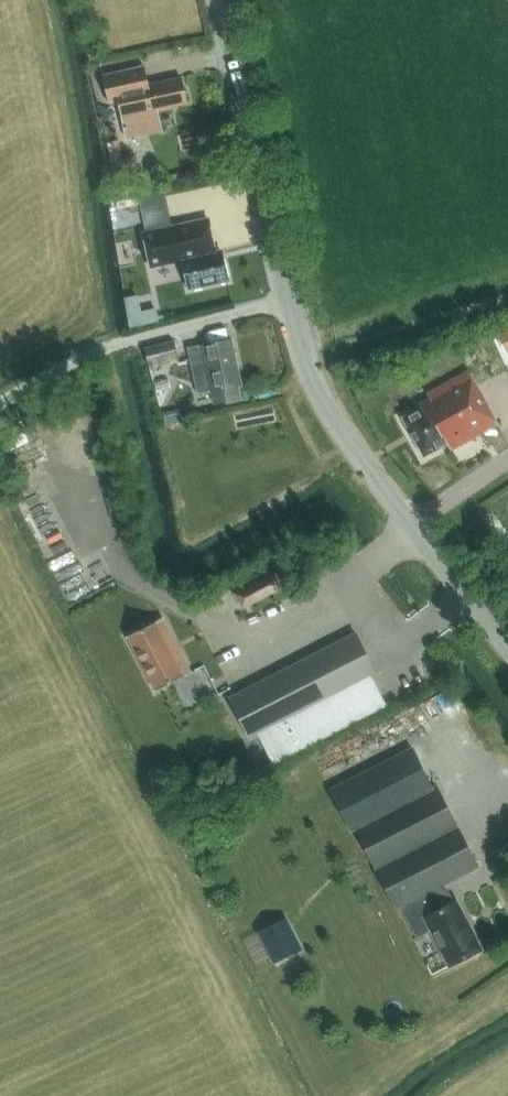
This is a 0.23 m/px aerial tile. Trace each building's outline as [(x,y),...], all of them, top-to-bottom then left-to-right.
[(152,84),(146,85),(143,67),(104,75),(110,105),(119,103),(122,120),(131,117),(171,109),(171,106),(187,102),(182,80),(153,87),(152,84)] [(183,172),(163,178),(165,185),(185,180),(183,172)] [(137,196),(140,209),(167,203),(164,191),(137,196)] [(150,267),(169,263),(183,261),(189,289),(227,281),(221,251),(215,252),(208,219),(143,233),(150,267)] [(166,311),(164,301),(147,304),(150,315),(166,311)] [(472,369),(478,381),(507,366),(507,369),(507,328),(491,336),(487,330),(459,345),(472,369)] [(210,391),(211,391),(213,406),(242,399),(238,385),(241,385),(231,339),(201,346),(204,357),(190,360),(192,369),(197,394),(210,391)] [(144,348),(148,365),(178,358),(174,341),(144,348)] [(447,444),(450,451),(498,425),(468,371),(427,394),(429,399),(419,404),(421,408),(402,418),(424,457),(447,444)] [(186,406),(162,413),(164,420),(166,426),(190,420),(188,414),(186,406)] [(283,588),(275,573),(234,594),(242,609),(283,588)] [(191,673),(163,618),(128,636),(156,691),(191,673)] [(376,675),(355,633),(230,698),(251,739),(258,735),(372,677),(376,675)] [(387,706),(372,677),(258,735),(273,765),(387,706)] [(347,833),(355,829),(397,909),(400,907),(417,938),(430,931),(449,967),(482,950),(457,901),(453,902),(444,885),(478,867),(437,787),(427,792),(406,751),(326,792),(347,833)] [(225,786),(240,778),(234,766),(219,774),(225,786)] [(273,964),(295,953),(279,921),(257,932),(273,964)]
